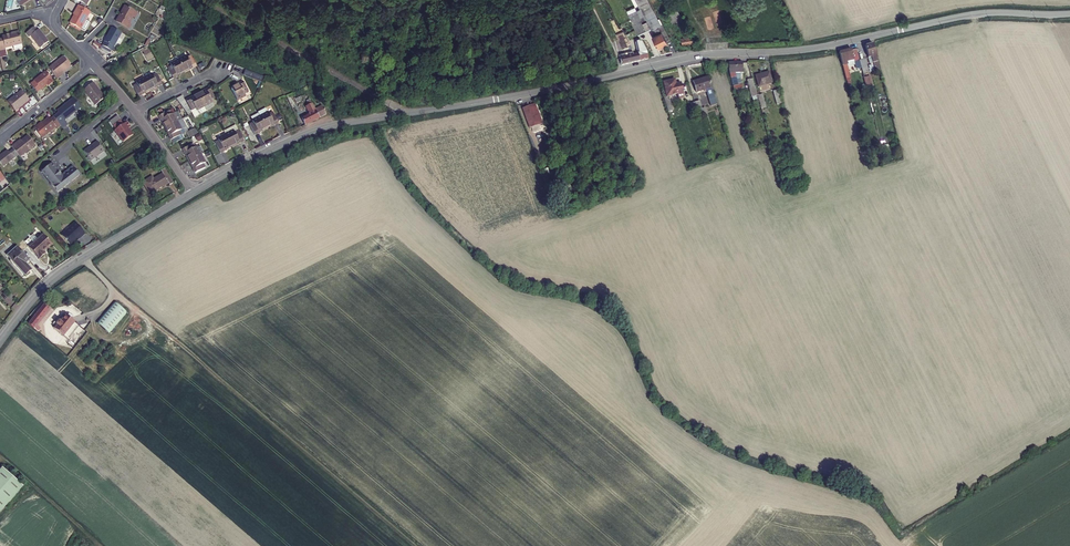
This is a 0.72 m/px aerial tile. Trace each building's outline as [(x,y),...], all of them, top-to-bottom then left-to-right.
[(640,34),(655,26),(663,23),(652,0),(640,0),(646,13),(633,19),(640,34)] [(81,31),(91,13),(79,7),(75,15),(76,15),(71,25),(81,31)] [(135,13),(125,7),(116,23),(128,30),(130,26),(129,25),(135,13)] [(669,14),(674,24),(684,19),(679,9),(669,14)] [(721,18),(720,10),(713,11),(713,18),(721,18)] [(669,21),(664,24),(672,40),(677,38),(669,21)] [(664,24),(663,23),(655,26),(659,34),(654,36),(659,47),(672,40),(664,24)] [(36,30),(33,26),(25,33),(28,36),(29,35),(39,48),(48,41),(38,28),(36,30)] [(104,43),(114,48),(119,39),(122,34),(112,29),(104,43)] [(6,51),(5,49),(21,45),(19,34),(2,37),(3,40),(0,40),(0,52),(6,51)] [(682,39),(683,45),(695,43),(691,34),(686,35),(687,39),(682,39)] [(640,53),(636,54),(639,61),(648,59),(642,38),(636,40),(640,53)] [(116,50),(114,48),(104,43),(102,46),(114,53),(116,50)] [(876,60),(879,75),(883,75),(876,44),(869,46),(871,57),(875,56),(876,60)] [(860,48),(853,49),(855,59),(856,63),(862,61),(863,61),(862,59),(860,48)] [(841,52),(844,62),(849,60),(855,59),(853,49),(841,52)] [(619,58),(622,65),(639,61),(636,54),(619,58)] [(63,57),(48,68),(57,80),(60,77),(59,75),(70,67),(63,57)] [(186,58),(178,62),(184,73),(192,69),(192,70),(196,68),(191,57),(187,59),(186,58)] [(868,58),(862,59),(863,61),(862,61),(865,77),(870,76),(869,71),(871,70),(868,58)] [(731,72),(735,81),(740,79),(737,73),(743,72),(743,70),(745,70),(744,60),(731,61),(731,72)] [(184,73),(178,62),(170,66),(171,67),(167,69),(173,80),(177,78),(176,76),(184,73)] [(759,71),(762,83),(774,79),(771,68),(759,71)] [(48,84),(49,85),(53,82),(45,72),(30,84),(37,92),(48,84)] [(707,88),(713,106),(720,103),(710,74),(695,79),(699,91),(707,88)] [(152,76),(144,80),(150,91),(157,87),(158,88),(162,86),(156,75),(153,77),(152,76)] [(870,76),(864,77),(865,88),(872,87),(870,76)] [(150,91),(144,80),(136,84),(137,85),(133,87),(138,98),(142,96),(142,95),(150,91)] [(664,95),(668,110),(671,110),(670,95),(678,94),(679,99),(684,98),(682,83),(676,84),(676,80),(665,82),(666,96),(664,95)] [(105,97),(93,82),(83,90),(95,105),(105,97)] [(249,94),(244,83),(240,86),(240,87),(232,91),(238,102),(246,98),(245,96),(249,94)] [(776,88),(780,101),(785,100),(782,86),(776,88)] [(199,96),(205,107),(213,103),(212,101),(216,99),(211,89),(207,91),(207,92),(199,96)] [(7,101),(15,112),(19,109),(18,108),(29,100),(21,90),(7,101)] [(296,105),(291,95),(285,97),(291,108),(295,105),(296,105)] [(196,112),(205,107),(199,96),(191,100),(190,99),(187,101),(192,112),(195,110),(196,112)] [(182,97),(177,100),(187,115),(190,113),(182,97)] [(81,108),(73,98),(57,111),(58,113),(53,117),(60,126),(62,129),(67,125),(64,121),(81,108)] [(320,118),(314,107),(310,102),(308,103),(309,106),(307,107),(310,115),(303,119),(306,125),(320,118)] [(524,107),(531,126),(544,122),(537,102),(524,107)] [(213,103),(205,107),(207,112),(213,109),(215,107),(213,103)] [(320,118),(327,114),(326,112),(326,111),(326,110),(325,109),(324,108),(323,106),(318,108),(316,106),(314,107),(320,118)] [(195,110),(192,112),(195,118),(207,112),(205,107),(196,112),(195,110)] [(176,124),(172,116),(170,117),(168,113),(158,119),(160,123),(161,122),(165,130),(176,124)] [(172,116),(176,124),(181,121),(177,114),(172,116)] [(269,115),(261,119),(267,130),(275,126),(275,127),(279,125),(274,115),(270,116),(269,115)] [(53,117),(53,116),(49,119),(48,118),(34,129),(41,138),(55,127),(56,129),(60,126),(53,117)] [(112,125),(119,120),(117,117),(110,122),(112,125)] [(267,130),(261,119),(253,123),(254,125),(251,127),(256,137),(260,135),(259,134),(267,130)] [(120,121),(112,126),(115,130),(114,131),(122,143),(132,136),(127,129),(130,127),(126,122),(123,125),(120,121)] [(176,124),(180,132),(185,129),(181,121),(176,124)] [(176,124),(165,130),(169,138),(168,138),(170,142),(180,137),(178,132),(180,132),(176,124)] [(234,133),(226,137),(232,148),(240,144),(240,145),(244,143),(239,132),(235,134),(234,133)] [(18,156),(19,157),(34,145),(28,136),(15,146),(14,145),(11,147),(13,149),(18,156)] [(232,148),(226,137),(218,141),(219,142),(215,144),(221,155),(225,153),(224,152),(232,148)] [(103,152),(97,142),(89,148),(89,147),(83,152),(90,161),(103,152)] [(189,163),(200,157),(196,149),(194,150),(192,146),(182,152),(184,155),(185,155),(189,163)] [(3,167),(18,156),(13,149),(9,152),(7,150),(0,156),(0,163),(3,167)] [(204,165),(200,157),(189,163),(193,171),(192,171),(194,175),(205,170),(203,166),(204,165)] [(57,192),(80,175),(76,169),(62,179),(61,176),(62,175),(54,163),(43,170),(57,192)] [(62,179),(76,169),(74,167),(62,175),(61,176),(62,179)] [(142,184),(147,192),(149,195),(156,191),(157,192),(168,185),(169,187),(173,185),(164,171),(161,173),(162,175),(153,181),(151,179),(142,184)] [(65,202),(70,199),(66,194),(61,197),(65,202)] [(74,222),(60,234),(69,245),(74,240),(76,237),(78,239),(84,233),(74,222)] [(45,254),(44,252),(52,245),(43,235),(29,248),(39,259),(45,254)] [(29,261),(17,247),(7,255),(25,276),(31,270),(26,264),(29,261)] [(116,298),(98,319),(110,330),(128,308),(116,298)] [(33,324),(38,329),(54,309),(48,305),(33,324)] [(57,328),(59,329),(62,326),(61,325),(64,321),(65,322),(70,315),(68,314),(63,321),(61,319),(58,323),(60,324),(57,328)] [(68,336),(79,322),(70,315),(65,322),(64,321),(61,325),(62,326),(59,329),(68,336)] [(79,322),(68,336),(72,340),(83,326),(79,322)] [(50,339),(57,344),(61,338),(55,333),(50,339)] [(0,470),(0,513),(27,482),(6,463),(0,470)]
